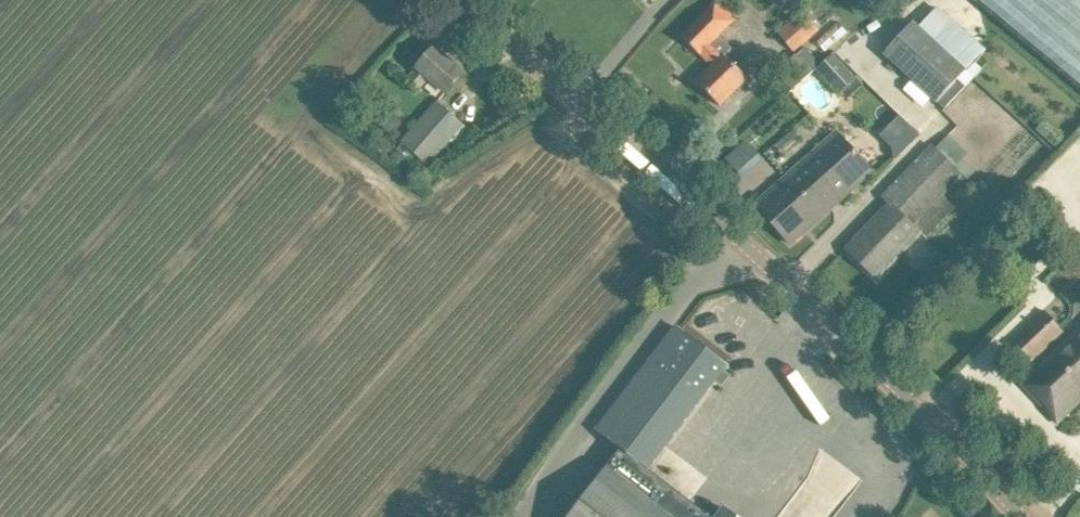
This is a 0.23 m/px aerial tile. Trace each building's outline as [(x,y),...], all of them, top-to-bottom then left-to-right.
[(713,66),(725,55),(732,49),(719,36),(739,15),(724,0),(719,0),(682,37),(700,54),(701,54),(702,55),(713,66)] [(820,29),(804,10),(778,32),(794,51),(820,29)] [(940,105),(970,71),(915,23),(885,57),(940,105)] [(784,64),(796,81),(819,65),(806,47),(784,64)] [(463,72),(435,48),(421,64),(406,82),(417,92),(429,78),(446,93),(463,72)] [(848,97),(862,85),(856,79),(858,78),(835,52),(816,69),(839,94),(843,91),(848,97)] [(697,82),(720,105),(747,78),(725,56),(713,66),(697,82)] [(423,171),(464,123),(439,102),(399,150),(423,171)] [(872,171),(837,132),(756,204),(791,244),(872,171)] [(949,134),(937,144),(954,164),(966,154),(949,134)] [(745,139),(724,158),(741,177),(763,158),(745,139)] [(889,203),(921,233),(924,236),(974,185),(935,147),(932,145),(883,197),(889,203)] [(877,279),(921,233),(889,203),(846,249),(877,279)] [(1033,363),(1066,332),(1046,310),(1013,341),(1033,363)] [(648,470),(714,383),(727,366),(675,326),(662,343),(596,431),(620,449),(568,516),(710,516),(648,470)] [(1037,367),(1020,383),(1057,422),(1073,407),(1079,400),(1079,326),(1037,367)] [(724,507),(716,516),(736,516),(724,507)]
